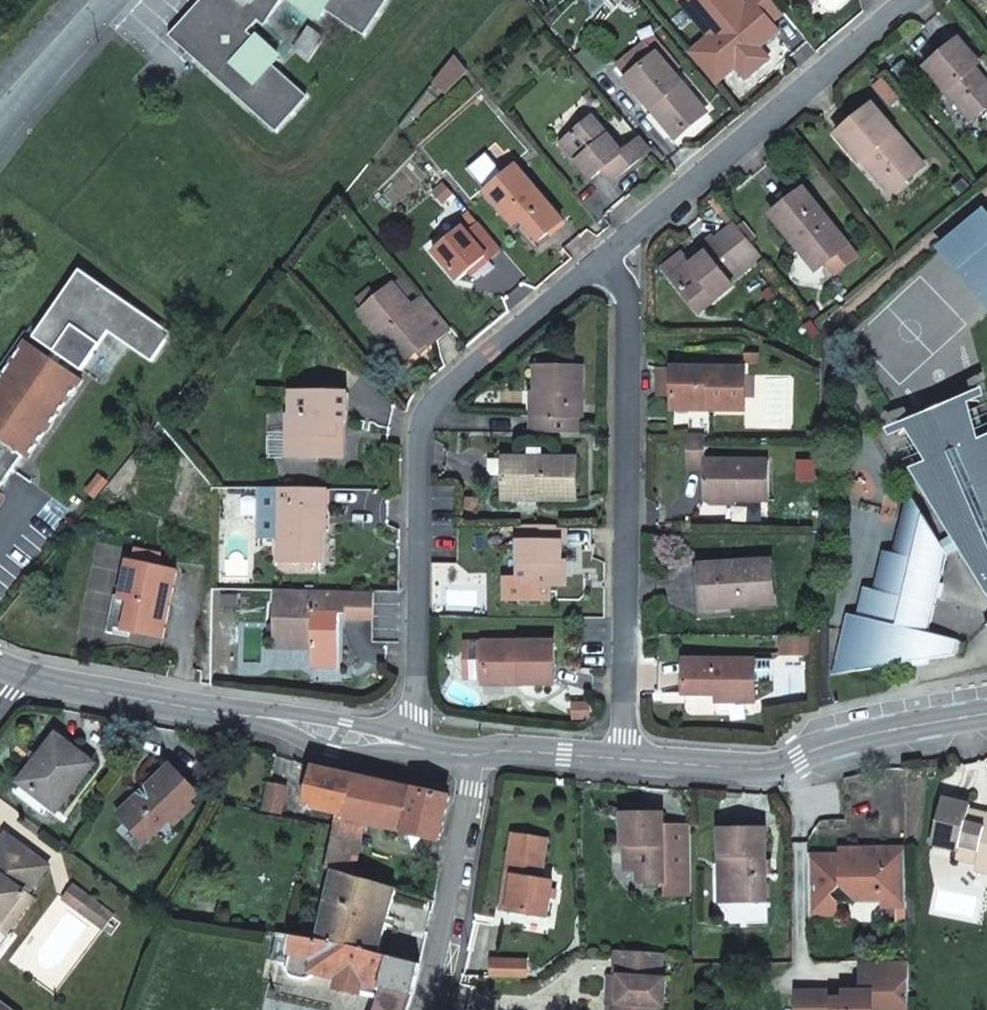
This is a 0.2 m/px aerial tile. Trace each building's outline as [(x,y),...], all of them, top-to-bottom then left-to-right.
[(308,97),(273,65),(278,59),(248,32),(258,22),(250,13),(258,5),(273,15),(283,0),(202,0),(169,37),(276,133),(308,97)] [(320,17),(325,11),(364,37),(388,0),(294,0),(320,17)] [(784,10),(775,0),(751,0),(735,13),(708,36),(733,67),(779,30),(771,21),(784,10)] [(735,13),(751,0),(739,0),(731,7),(735,13)] [(829,10),(836,11),(848,0),(821,0),(829,10)] [(258,22),(264,28),(273,15),(258,5),(250,13),(258,22)] [(948,92),(950,90),(974,118),(986,107),(986,83),(975,69),(980,65),(959,40),(927,67),(948,92)] [(630,75),(656,54),(646,42),(620,63),(630,75)] [(656,103),(680,133),(707,111),(658,52),(656,54),(630,75),(627,77),(652,107),(656,103)] [(446,90),(465,67),(456,56),(434,82),(446,90)] [(900,97),(885,79),(876,86),(892,105),(900,97)] [(676,137),(680,133),(656,103),(652,107),(676,137)] [(893,182),(905,183),(925,166),(873,105),(837,135),(860,163),(862,161),(865,158),(877,172),(884,172),(893,182)] [(647,154),(636,141),(623,152),(594,118),(564,144),(593,179),(604,169),(615,181),(647,154)] [(640,137),(636,141),(647,154),(652,150),(640,137)] [(891,195),(905,183),(893,182),(884,172),(877,172),(865,158),(862,161),(891,195)] [(517,214),(540,241),(563,222),(516,167),(486,192),(510,220),(517,214)] [(805,246),(822,267),(826,264),(836,275),(857,258),(803,190),(771,215),(799,250),(805,246)] [(935,245),(938,248),(986,208),(983,204),(935,245)] [(986,301),(986,210),(986,208),(938,248),(985,304),(986,301)] [(533,247),(540,241),(517,214),(510,220),(533,247)] [(490,261),(503,250),(480,223),(467,234),(463,228),(434,252),(459,281),(487,258),(490,261)] [(759,260),(733,228),(717,241),(714,244),(710,241),(697,252),(703,259),(671,286),(699,318),(731,291),(727,287),(759,260)] [(817,271),(822,267),(805,246),(799,250),(817,271)] [(438,340),(452,329),(424,297),(412,307),(393,285),(359,314),(381,338),(388,332),(398,344),(390,350),(403,365),(436,338),(438,340)] [(381,338),(390,350),(398,344),(388,332),(381,338)] [(14,470),(18,472),(81,381),(27,343),(0,382),(0,490),(14,470)] [(531,434),(582,435),(582,367),(536,367),(536,392),(535,418),(531,418),(531,434)] [(672,398),(672,369),(655,369),(655,398),(672,398)] [(745,370),(672,369),(672,398),(672,405),(707,406),(707,411),(744,411),(745,370)] [(347,393),(290,392),(289,457),(337,458),(338,422),(346,422),(347,393)] [(956,537),(963,548),(985,585),(982,587),(986,595),(986,440),(978,408),(972,410),(970,402),(959,405),(947,408),(950,415),(930,424),(927,416),(920,420),(908,430),(931,466),(915,476),(937,511),(940,510),(956,537)] [(950,415),(947,408),(927,416),(930,424),(950,415)] [(705,438),(687,438),(687,470),(703,471),(703,503),(709,504),(735,504),(768,504),(768,464),(705,463),(705,438)] [(538,496),(538,501),(575,501),(576,460),(503,459),(503,496),(538,496)] [(325,508),(325,490),(260,489),(259,538),(279,539),(278,564),(302,565),(302,571),(310,572),(310,565),(320,565),(320,534),(321,507),(325,508)] [(909,492),(900,533),(925,518),(909,492)] [(925,518),(900,533),(895,555),(884,553),(876,591),(866,589),(859,618),(850,616),(839,663),(859,674),(911,665),(914,651),(924,653),(921,663),(956,657),(960,641),(930,635),(949,556),(942,545),(925,518)] [(565,545),(565,528),(519,528),(518,582),(504,582),(504,601),(548,602),(548,587),(560,588),(561,545),(565,545)] [(956,537),(942,545),(949,556),(963,548),(956,537)] [(703,611),(733,609),(775,606),(771,561),(700,567),(703,611)] [(129,602),(123,631),(125,631),(161,638),(174,572),(127,563),(119,598),(118,600),(129,602)] [(734,614),(733,609),(703,611),(700,567),(694,567),(697,617),(734,614)] [(337,669),(338,615),(345,615),(345,620),(373,620),(373,593),(275,592),(274,649),(306,650),(307,645),(313,645),(313,651),(312,669),(337,669)] [(107,628),(123,631),(129,602),(118,600),(119,598),(113,598),(107,628)] [(810,639),(782,639),(782,657),(810,657),(810,639)] [(520,681),(520,686),(553,686),(554,645),(466,644),(465,680),(483,681),(520,681)] [(911,665),(921,663),(924,653),(914,651),(911,665)] [(754,663),(683,661),(682,696),(716,696),(716,704),(754,704),(754,663)] [(859,674),(839,663),(835,678),(859,674)] [(43,767),(27,789),(57,812),(93,765),(56,736),(36,762),(43,767)] [(20,784),(27,789),(43,767),(36,762),(20,784)] [(170,764),(150,784),(145,789),(148,793),(142,799),(138,795),(128,805),(117,815),(145,845),(170,822),(174,826),(194,808),(194,807),(190,802),(198,794),(170,764)] [(347,816),(356,778),(314,769),(306,807),(335,814),(345,816),(347,816)] [(440,840),(448,797),(356,778),(347,816),(345,816),(345,819),(363,823),(440,840)] [(263,812),(283,816),(288,789),(269,785),(264,810),(263,812)] [(145,789),(138,795),(142,799),(148,793),(145,789)] [(975,871),(986,874),(986,823),(985,830),(978,828),(978,824),(978,822),(977,818),(974,815),(970,813),(971,808),(942,801),(932,846),(934,846),(960,853),(962,848),(979,853),(976,866),(975,871)] [(335,814),(333,827),(325,871),(335,873),(353,878),(353,877),(363,823),(345,819),(345,816),(335,814)] [(664,828),(664,815),(625,815),(625,848),(628,848),(628,873),(638,873),(638,885),(664,885),(678,897),(693,897),(692,827),(664,828)] [(721,829),(721,879),(729,879),(729,905),(767,905),(766,829),(721,829)] [(3,934),(29,897),(24,894),(46,864),(4,832),(0,838),(0,932),(3,934)] [(515,837),(509,878),(516,878),(511,912),(549,918),(554,883),(542,881),(548,842),(515,837)] [(932,855),(976,866),(979,853),(962,848),(960,853),(934,846),(932,855)] [(908,909),(908,855),(908,850),(842,851),(842,858),(809,857),(810,917),(838,918),(837,904),(831,897),(841,886),(858,902),(869,891),(883,891),(883,909),(908,909)] [(335,873),(319,941),(344,945),(380,954),(396,889),(353,877),(353,878),(335,873)] [(516,878),(509,878),(504,911),(511,912),(516,878)] [(76,913),(79,916),(91,899),(88,896),(76,913)] [(91,899),(79,916),(99,930),(111,914),(91,899)] [(279,935),(273,964),(287,967),(295,937),(279,935)] [(319,941),(295,937),(287,967),(287,969),(293,978),(307,982),(316,976),(316,974),(341,980),(338,990),(380,1000),(376,1009),(408,1009),(413,997),(421,965),(380,954),(344,945),(319,941)] [(664,955),(617,951),(616,980),(621,980),(619,1006),(615,1005),(615,1009),(661,1009),(661,1007),(665,1007),(666,981),(663,981),(664,955)] [(491,962),(489,978),(526,981),(527,965),(491,962)] [(909,964),(882,964),(882,992),(862,992),(844,992),(839,999),(830,999),(830,992),(794,992),(794,1009),(909,1009),(909,964)] [(882,992),(882,964),(862,964),(862,992),(882,992)] [(609,1005),(615,1005),(619,1006),(621,980),(616,980),(611,979),(609,1005)] [(0,1000),(0,1009),(13,1009),(0,1000)]
